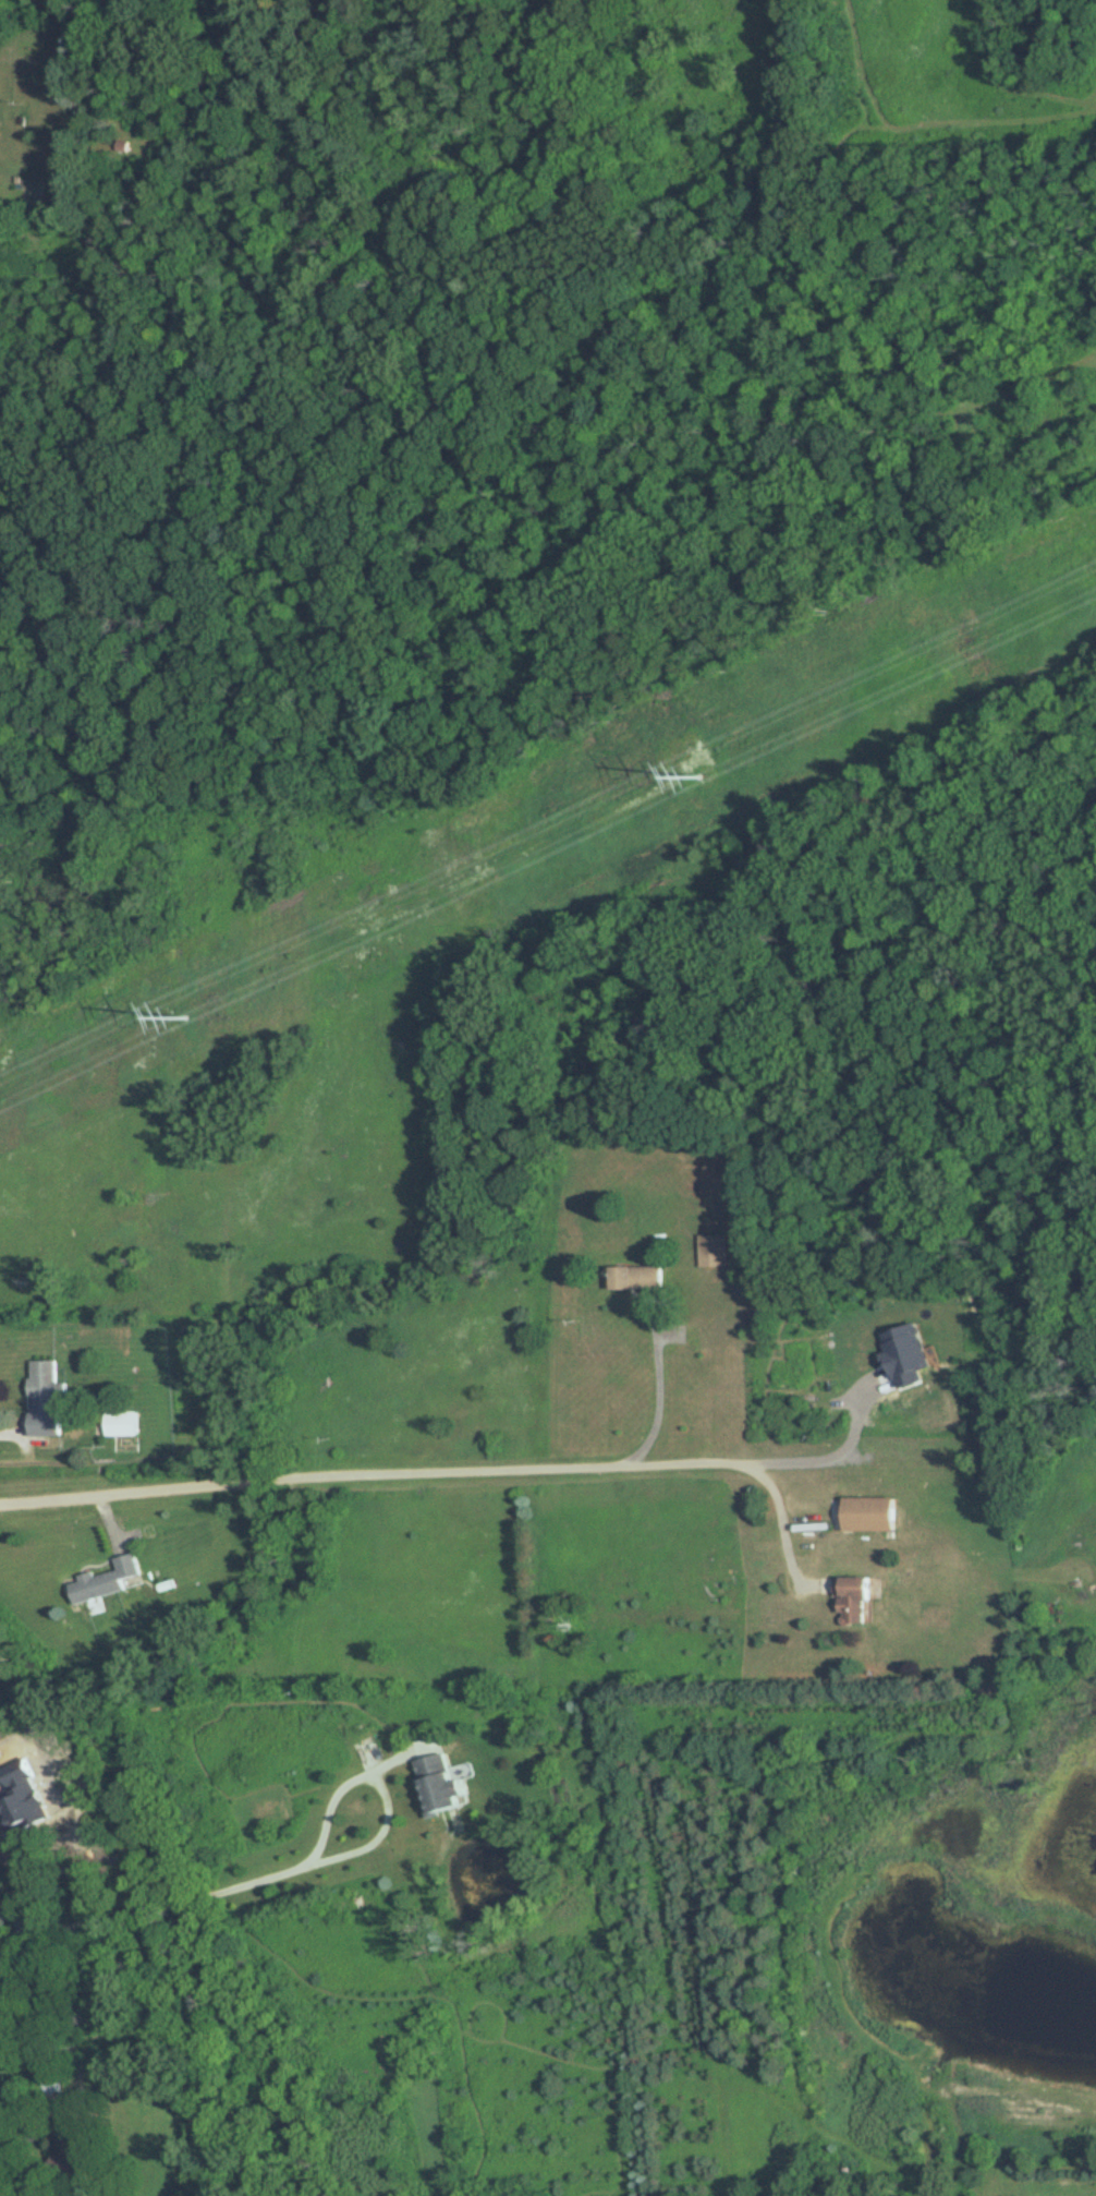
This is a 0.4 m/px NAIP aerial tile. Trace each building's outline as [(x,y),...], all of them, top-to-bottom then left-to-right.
[(128,152),(128,141),(113,141),(113,152),(128,152)] [(725,1267),(725,1234),(698,1234),(699,1267),(725,1267)] [(606,1265),(606,1289),(660,1289),(660,1265),(606,1265)] [(27,1360),(28,1435),(64,1434),(63,1381),(56,1382),(55,1360),(27,1360)] [(138,1436),(138,1412),(98,1412),(98,1436),(138,1436)] [(892,1531),(892,1498),(841,1498),(841,1531),(892,1531)] [(140,1574),(134,1552),(113,1558),(117,1569),(93,1576),(91,1571),(77,1575),(78,1581),(67,1584),(73,1604),(125,1590),(122,1579),(140,1574)] [(866,1623),(865,1576),(834,1577),(835,1624),(866,1623)] [(424,1815),(469,1803),(462,1777),(452,1779),(445,1752),(410,1761),(424,1815)] [(38,2072),(48,2107),(67,2102),(57,2067),(38,2072)]
